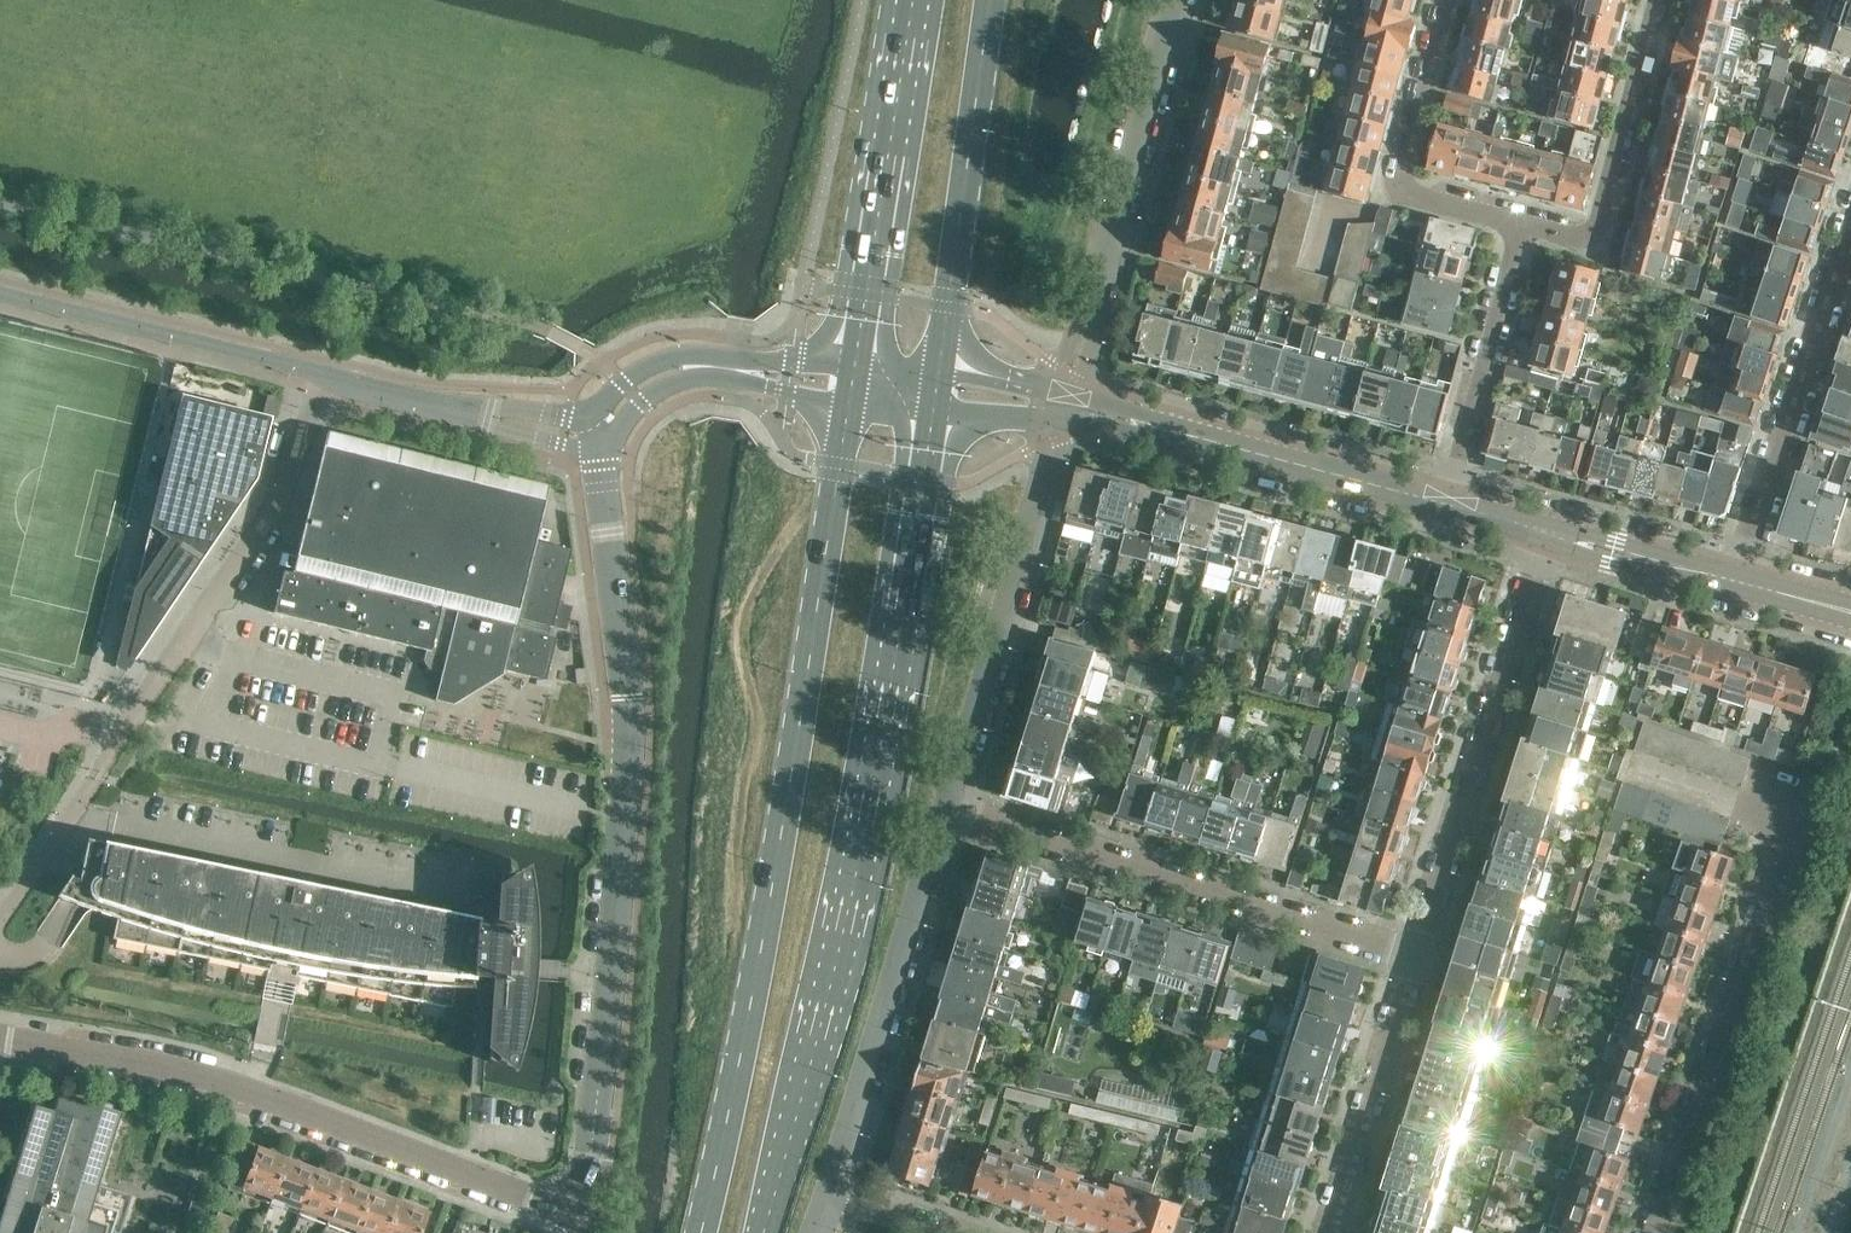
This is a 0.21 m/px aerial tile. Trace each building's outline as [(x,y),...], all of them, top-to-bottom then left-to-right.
[(1231,27),(1276,40),(1283,12),(1242,0),(1239,0),(1231,27)] [(1283,12),(1286,0),(1242,0),(1283,12)] [(1339,4),(1354,9),(1356,0),(1340,0),(1339,4)] [(1374,13),(1408,22),(1410,11),(1414,12),(1417,0),(1369,0),(1365,13),(1373,14),(1374,13)] [(1473,14),(1514,24),(1520,0),(1473,0),(1473,1),(1476,2),(1473,14)] [(1579,15),(1623,27),(1627,11),(1624,10),(1627,0),(1584,0),(1579,15)] [(1691,16),(1732,27),(1738,0),(1691,0),(1691,1),(1694,2),(1691,16)] [(1836,24),(1850,29),(1850,2),(1848,1),(1843,15),(1824,8),(1820,19),(1836,24)] [(1366,36),(1366,37),(1407,48),(1407,47),(1411,48),(1417,24),(1408,22),(1374,13),(1367,36),(1366,36)] [(1466,26),(1463,39),(1507,50),(1514,24),(1473,14),(1469,27),(1466,26)] [(1579,15),(1573,40),(1614,51),(1617,38),(1620,39),(1623,27),(1579,15)] [(1332,28),(1344,31),(1347,19),(1336,16),(1332,28)] [(1684,27),(1681,40),(1725,52),(1741,56),(1747,31),(1732,27),(1691,16),(1688,28),(1684,27)] [(1550,17),(1546,33),(1556,36),(1561,20),(1550,17)] [(1526,28),(1540,32),(1542,25),(1528,21),(1526,28)] [(1747,31),(1760,34),(1762,24),(1750,21),(1747,31)] [(1311,50),(1322,53),(1330,25),(1319,22),(1311,50)] [(1829,49),(1830,49),(1850,56),(1850,29),(1836,24),(1827,49),(1829,49)] [(1344,31),(1332,28),(1329,42),(1340,45),(1344,31)] [(1525,35),(1539,38),(1540,32),(1526,28),(1525,35)] [(1226,31),(1218,62),(1264,74),(1273,44),(1226,31)] [(1764,46),(1777,49),(1779,39),(1767,36),(1764,46)] [(1366,37),(1359,63),(1404,75),(1408,60),(1404,59),(1407,48),(1366,37)] [(1459,64),(1500,76),(1512,79),(1518,53),(1507,50),(1463,39),(1459,53),(1462,54),(1459,64)] [(1573,40),(1566,65),(1610,77),(1614,63),(1611,62),(1614,51),(1573,40)] [(1673,64),(1678,66),(1719,77),(1725,52),(1681,40),(1679,40),(1673,64)] [(1293,60),(1295,51),(1281,47),(1278,56),(1293,60)] [(1543,47),(1540,58),(1550,61),(1553,49),(1543,47)] [(1808,66),(1822,70),(1850,79),(1850,56),(1830,49),(1829,49),(1828,51),(1819,48),(1816,57),(1807,55),(1804,64),(1808,66)] [(1321,58),(1305,53),(1302,64),(1318,68),(1321,58)] [(1334,56),(1326,54),(1323,65),(1330,68),(1334,56)] [(1790,59),(1777,55),(1769,78),(1774,80),(1783,83),(1790,59)] [(1766,73),(1769,64),(1755,60),(1752,69),(1766,73)] [(1218,76),(1214,91),(1257,102),(1264,74),(1218,62),(1214,75),(1218,76)] [(1359,63),(1352,88),(1393,100),(1397,86),(1401,87),(1404,75),(1359,63)] [(1452,89),(1452,90),(1485,100),(1484,100),(1493,103),(1500,76),(1459,64),(1456,77),(1452,76),(1449,88),(1452,89)] [(1545,86),(1559,90),(1600,102),(1604,90),(1607,90),(1610,77),(1566,65),(1562,81),(1535,73),(1532,83),(1545,86)] [(1672,77),(1669,91),(1712,102),(1719,77),(1678,66),(1674,78),(1672,77)] [(1804,77),(1830,85),(1826,97),(1850,105),(1850,79),(1822,70),(1808,66),(1804,77)] [(1322,70),(1319,79),(1328,82),(1331,73),(1322,70)] [(1513,79),(1527,83),(1529,76),(1515,72),(1513,79)] [(1511,86),(1525,90),(1527,83),(1513,79),(1511,86)] [(1787,85),(1783,83),(1774,80),(1767,102),(1779,107),(1787,85)] [(1545,86),(1532,83),(1529,93),(1542,97),(1545,86)] [(1759,97),(1762,89),(1746,84),(1744,92),(1759,97)] [(1352,88),(1345,114),(1390,126),(1394,112),(1390,111),(1393,100),(1352,88)] [(1600,102),(1559,90),(1552,119),(1561,121),(1561,120),(1593,129),(1594,127),(1597,127),(1600,114),(1597,113),(1600,102)] [(1207,101),(1203,117),(1249,129),(1257,102),(1214,91),(1210,102),(1207,101)] [(1712,102),(1669,91),(1665,105),(1668,106),(1665,116),(1705,127),(1712,102)] [(1448,97),(1444,109),(1471,116),(1475,102),(1459,97),(1449,93),(1448,97)] [(1803,114),(1850,130),(1850,105),(1826,97),(1821,110),(1806,104),(1803,114)] [(1286,109),(1306,114),(1308,104),(1289,99),(1286,109)] [(1484,104),(1475,102),(1471,116),(1480,119),(1484,104)] [(1778,106),(1767,103),(1763,114),(1774,117),(1778,106)] [(1277,107),(1265,104),(1263,112),(1274,115),(1271,125),(1279,128),(1282,117),(1299,122),(1301,114),(1277,107)] [(1345,114),(1338,139),(1380,151),(1383,138),(1387,139),(1390,126),(1345,114)] [(1803,114),(1799,126),(1815,131),(1811,143),(1846,154),(1850,137),(1850,130),(1803,114)] [(1705,127),(1665,116),(1661,129),(1659,129),(1656,142),(1699,153),(1705,127)] [(1203,133),(1199,146),(1242,158),(1249,129),(1203,117),(1199,132),(1203,133)] [(1551,122),(1543,120),(1540,134),(1547,137),(1551,122)] [(1559,124),(1551,122),(1547,137),(1555,139),(1559,124)] [(1730,133),(1745,138),(1748,128),(1733,123),(1730,133)] [(1451,126),(1442,124),(1430,168),(1456,175),(1468,130),(1451,125),(1451,126)] [(1775,132),(1759,127),(1751,150),(1768,155),(1775,132)] [(1577,129),(1569,157),(1557,202),(1585,209),(1596,165),(1604,136),(1577,129)] [(1468,130),(1456,175),(1469,178),(1470,177),(1483,180),(1494,137),(1468,130)] [(1742,148),(1745,138),(1730,133),(1727,144),(1742,148)] [(1494,137),(1483,180),(1495,184),(1494,185),(1507,188),(1519,144),(1494,137)] [(1338,139),(1332,165),(1377,177),(1381,162),(1377,161),(1380,151),(1338,139)] [(1290,140),(1286,156),(1296,159),(1300,147),(1297,142),(1290,140)] [(1307,142),(1303,157),(1313,159),(1317,145),(1307,142)] [(1654,157),(1652,167),(1692,178),(1699,153),(1656,142),(1652,156),(1654,157)] [(1783,147),(1779,159),(1836,177),(1844,154),(1845,155),(1846,154),(1811,143),(1807,155),(1783,147)] [(1519,144),(1507,188),(1521,192),(1522,191),(1534,194),(1545,151),(1519,144)] [(1192,157),(1188,174),(1234,186),(1239,169),(1253,172),(1256,162),(1242,158),(1199,146),(1196,157),(1192,157)] [(1545,151),(1534,194),(1547,197),(1546,199),(1557,202),(1569,157),(1545,151)] [(1757,157),(1745,153),(1737,177),(1741,178),(1749,180),(1757,157)] [(1298,156),(1295,170),(1291,181),(1302,184),(1309,158),(1298,156)] [(1332,165),(1325,190),(1366,202),(1369,191),(1373,192),(1377,177),(1332,165)] [(1295,170),(1280,166),(1274,185),(1289,189),(1291,181),(1295,170)] [(1705,182),(1692,178),(1652,167),(1648,180),(1646,180),(1642,192),(1698,207),(1705,182)] [(1782,179),(1779,189),(1827,204),(1835,182),(1801,171),(1797,184),(1782,179)] [(1712,183),(1714,184),(1729,188),(1731,188),(1734,178),(1716,173),(1712,183)] [(1187,189),(1184,202),(1227,214),(1234,186),(1188,174),(1184,188),(1187,189)] [(1749,180),(1741,178),(1738,190),(1749,194),(1753,181),(1749,180)] [(1291,181),(1289,189),(1287,197),(1314,205),(1318,189),(1291,181)] [(1770,212),(1786,217),(1821,227),(1829,205),(1827,205),(1827,204),(1779,189),(1770,212)] [(1692,233),(1698,207),(1642,192),(1639,206),(1641,207),(1638,218),(1678,229),(1692,233)] [(1287,197),(1283,213),(1310,220),(1314,205),(1287,197)] [(1250,220),(1275,227),(1280,206),(1256,200),(1250,220)] [(1726,224),(1738,228),(1746,205),(1734,201),(1726,224)] [(1177,214),(1173,229),(1220,241),(1227,214),(1184,202),(1180,215),(1177,214)] [(1721,214),(1722,208),(1709,204),(1707,211),(1721,214)] [(1376,222),(1374,232),(1386,235),(1394,209),(1382,205),(1378,214),(1376,222)] [(1402,211),(1394,209),(1386,235),(1394,237),(1402,211)] [(1283,213),(1278,228),(1306,236),(1310,220),(1283,213)] [(1760,222),(1756,233),(1756,234),(1763,236),(1812,251),(1819,228),(1820,229),(1821,227),(1786,217),(1782,230),(1760,222)] [(1632,230),(1629,242),(1672,254),(1678,229),(1638,218),(1635,230),(1632,230)] [(1430,228),(1425,245),(1473,257),(1479,232),(1432,219),(1430,228)] [(1346,235),(1371,242),(1374,232),(1376,222),(1353,223),(1350,222),(1346,235)] [(1247,249),(1267,254),(1273,233),(1253,227),(1247,249)] [(1278,228),(1274,244),(1302,252),(1306,236),(1278,228)] [(1731,231),(1721,228),(1714,251),(1725,254),(1731,231)] [(1173,229),(1164,258),(1212,271),(1223,274),(1231,245),(1220,241),(1173,229)] [(1346,235),(1343,248),(1367,255),(1371,242),(1346,235)] [(1628,258),(1624,270),(1656,279),(1655,280),(1664,282),(1672,254),(1629,242),(1625,257),(1628,258)] [(1274,244),(1270,260),(1298,268),(1302,252),(1274,244)] [(1425,245),(1419,270),(1463,282),(1466,271),(1469,270),(1473,257),(1425,245)] [(1772,259),(1757,254),(1754,263),(1803,279),(1810,257),(1777,246),(1772,259)] [(1343,248),(1339,261),(1364,268),(1367,255),(1343,248)] [(1719,253),(1715,266),(1720,268),(1724,254),(1719,253)] [(1384,261),(1374,258),(1370,273),(1380,276),(1384,261)] [(1298,268),(1270,260),(1262,288),(1290,296),(1298,268)] [(1554,273),(1550,285),(1595,297),(1600,279),(1599,279),(1601,272),(1561,260),(1557,274),(1554,273)] [(1339,261),(1336,275),(1337,275),(1360,281),(1364,268),(1339,261)] [(1688,280),(1698,283),(1704,264),(1693,261),(1688,280)] [(1189,270),(1162,263),(1157,281),(1169,284),(1167,289),(1183,294),(1189,270)] [(1803,279),(1754,263),(1750,275),(1765,280),(1761,291),(1797,302),(1804,280),(1803,279)] [(1298,268),(1290,296),(1302,299),(1310,271),(1298,268)] [(1199,273),(1190,270),(1186,286),(1195,289),(1199,273)] [(1248,281),(1259,284),(1262,272),(1256,270),(1250,275),(1248,281)] [(1419,270),(1412,296),(1456,307),(1456,306),(1461,304),(1462,297),(1460,294),(1463,282),(1419,270)] [(1310,271),(1302,299),(1315,303),(1322,274),(1310,271)] [(1322,274),(1315,303),(1328,306),(1335,278),(1322,274)] [(1337,275),(1330,303),(1353,309),(1360,281),(1337,275)] [(1364,294),(1366,295),(1383,299),(1386,288),(1367,283),(1364,294)] [(1258,288),(1244,285),(1240,300),(1249,301),(1256,297),(1258,288)] [(1550,301),(1547,311),(1588,323),(1595,297),(1550,285),(1546,300),(1550,301)] [(1742,299),(1705,288),(1701,299),(1738,311),(1739,311),(1787,326),(1795,303),(1796,304),(1797,302),(1761,291),(1761,292),(1746,287),(1742,299)] [(1412,296),(1405,321),(1449,333),(1450,330),(1454,329),(1456,321),(1453,319),(1456,307),(1412,296)] [(1210,300),(1205,317),(1191,372),(1202,375),(1204,379),(1211,381),(1215,378),(1219,379),(1231,335),(1217,332),(1223,304),(1210,300)] [(1691,300),(1687,312),(1703,317),(1707,306),(1691,300)] [(1150,303),(1147,313),(1135,360),(1163,368),(1178,316),(1179,311),(1150,303)] [(1540,323),(1536,336),(1582,349),(1588,323),(1547,311),(1543,325),(1540,323)] [(1178,316),(1163,368),(1175,371),(1179,368),(1191,372),(1205,317),(1193,314),(1192,319),(1178,316)] [(1737,316),(1734,323),(1729,339),(1744,344),(1745,343),(1778,354),(1785,332),(1737,316)] [(1681,320),(1674,342),(1684,346),(1692,324),(1681,320)] [(1233,325),(1231,335),(1219,379),(1221,380),(1222,383),(1232,386),(1236,383),(1246,386),(1258,342),(1261,332),(1233,325)] [(1285,350),(1274,393),(1275,397),(1284,400),(1287,397),(1301,401),(1313,357),(1320,329),(1309,326),(1302,354),(1285,350)] [(1705,332),(1693,328),(1690,337),(1702,341),(1705,332)] [(1536,351),(1533,364),(1567,374),(1574,376),(1582,349),(1536,336),(1532,350),(1536,351)] [(1839,362),(1850,366),(1850,337),(1849,336),(1848,338),(1846,339),(1844,346),(1844,350),(1840,361),(1839,361),(1839,362)] [(1333,353),(1343,355),(1346,342),(1347,340),(1337,337),(1333,353)] [(1461,354),(1463,345),(1447,341),(1444,350),(1461,354)] [(1258,342),(1246,386),(1256,389),(1259,393),(1267,395),(1271,393),(1274,393),(1285,350),(1258,342)] [(1346,342),(1343,355),(1351,357),(1355,344),(1346,342)] [(1650,366),(1664,370),(1670,346),(1656,343),(1650,366)] [(1725,352),(1722,361),(1772,377),(1779,355),(1778,355),(1778,354),(1745,343),(1744,344),(1740,356),(1725,352)] [(1383,375),(1367,371),(1356,415),(1358,415),(1358,420),(1366,422),(1369,418),(1383,422),(1395,379),(1397,371),(1401,356),(1402,352),(1389,349),(1385,366),(1386,366),(1383,375)] [(1699,355),(1682,349),(1675,373),(1686,377),(1692,378),(1699,355)] [(1406,374),(1411,358),(1401,356),(1397,371),(1406,374)] [(1340,364),(1313,357),(1301,401),(1303,401),(1305,406),(1311,407),(1316,404),(1329,408),(1340,364)] [(1722,361),(1718,373),(1733,378),(1730,388),(1764,399),(1772,377),(1722,361)] [(1831,385),(1850,392),(1850,366),(1839,362),(1831,385)] [(1505,375),(1509,376),(1529,382),(1533,369),(1508,363),(1505,375)] [(1367,371),(1340,364),(1329,408),(1338,410),(1340,416),(1347,417),(1353,414),(1356,415),(1367,371)] [(1589,368),(1587,379),(1605,384),(1608,373),(1589,368)] [(1556,376),(1533,369),(1529,382),(1553,388),(1556,376)] [(1683,388),(1686,377),(1675,373),(1674,373),(1671,385),(1683,388)] [(1422,386),(1409,433),(1437,440),(1450,393),(1454,383),(1425,375),(1422,386)] [(1662,381),(1641,375),(1635,394),(1656,401),(1662,381)] [(1409,433),(1422,386),(1404,381),(1395,379),(1383,422),(1393,425),(1395,429),(1409,433)] [(1604,389),(1593,386),(1580,383),(1577,394),(1590,398),(1589,402),(1599,405),(1604,389)] [(1822,411),(1850,421),(1850,392),(1831,385),(1822,411)] [(1709,397),(1706,408),(1755,424),(1762,401),(1764,401),(1764,399),(1730,388),(1725,402),(1709,397)] [(1606,394),(1602,411),(1614,414),(1619,398),(1606,394)] [(182,395),(115,667),(127,670),(256,478),(271,417),(182,395)] [(270,417),(273,404),(274,399),(262,396),(261,401),(258,414),(270,417)] [(1499,402),(1495,417),(1485,451),(1508,457),(1508,458),(1509,459),(1518,423),(1522,408),(1499,402)] [(1814,436),(1839,444),(1838,448),(1844,450),(1845,447),(1850,449),(1850,421),(1822,411),(1814,436)] [(1518,423),(1509,459),(1533,465),(1546,415),(1535,412),(1530,427),(1518,423)] [(1702,416),(1692,413),(1689,427),(1698,429),(1699,425),(1702,416)] [(1546,415),(1533,465),(1556,471),(1565,436),(1552,433),(1556,417),(1546,415)] [(1702,416),(1699,425),(1722,432),(1725,422),(1702,416)] [(1650,421),(1641,418),(1637,432),(1646,435),(1650,421)] [(1660,424),(1650,421),(1646,435),(1656,437),(1660,424)] [(1711,473),(1701,511),(1720,516),(1727,513),(1741,468),(1754,430),(1725,422),(1722,432),(1716,455),(1711,473)] [(1565,436),(1556,471),(1556,472),(1557,471),(1580,477),(1593,427),(1582,424),(1577,440),(1565,436)] [(1598,428),(1585,478),(1607,484),(1616,450),(1605,447),(1609,431),(1598,428)] [(540,483),(330,431),(328,431),(297,556),(281,552),(278,564),(294,569),(293,573),(284,570),(274,612),(429,650),(429,651),(430,651),(439,665),(443,666),(435,699),(453,704),(502,674),(504,669),(547,680),(558,637),(550,635),(552,628),(555,626),(573,550),(535,541),(540,519),(549,485),(540,483)] [(1616,450),(1607,484),(1607,486),(1631,492),(1644,441),(1620,435),(1616,450)] [(1644,441),(1631,492),(1654,499),(1664,463),(1651,459),(1656,444),(1644,441)] [(1812,443),(1801,473),(1784,525),(1788,527),(1790,531),(1789,534),(1809,541),(1810,539),(1823,500),(1824,496),(1829,480),(1839,452),(1812,443)] [(1689,466),(1679,504),(1701,510),(1700,511),(1701,511),(1711,473),(1716,455),(1693,449),(1691,454),(1689,466)] [(1664,463),(1654,499),(1655,497),(1679,504),(1689,466),(1691,454),(1680,451),(1676,466),(1664,463)] [(1810,539),(1829,545),(1829,543),(1835,544),(1846,508),(1848,504),(1850,498),(1850,495),(1850,463),(1848,472),(1841,495),(1837,494),(1836,499),(1824,496),(1823,500),(1810,539)] [(1070,511),(1067,524),(1096,531),(1110,477),(1108,477),(1109,475),(1096,471),(1095,473),(1082,469),(1070,511)] [(1110,477),(1096,531),(1125,539),(1139,485),(1137,484),(1135,480),(1126,478),(1124,481),(1110,477)] [(1125,539),(1121,553),(1148,560),(1152,546),(1166,492),(1165,492),(1163,488),(1154,485),(1152,488),(1139,485),(1125,539)] [(1166,492),(1152,546),(1180,554),(1194,500),(1192,499),(1193,497),(1179,493),(1178,496),(1166,492)] [(1836,544),(1850,549),(1850,496),(1836,544)] [(1194,500),(1180,554),(1208,561),(1223,508),(1220,507),(1219,503),(1210,500),(1208,504),(1194,500)] [(1223,508),(1208,561),(1204,577),(1232,585),(1236,569),(1250,515),(1239,512),(1238,508),(1228,505),(1225,508),(1223,508)] [(1236,569),(1264,576),(1278,523),(1267,520),(1267,518),(1254,514),(1253,516),(1250,515),(1236,569)] [(1278,523),(1264,576),(1292,584),(1307,530),(1295,527),(1292,522),(1284,520),(1280,523),(1278,523)] [(1307,530),(1292,584),(1309,588),(1306,601),(1307,601),(1303,617),(1313,620),(1317,604),(1321,591),(1320,591),(1335,538),(1321,534),(1321,530),(1312,528),(1308,531),(1307,530)] [(1064,531),(1056,556),(1069,559),(1076,535),(1064,531)] [(1320,591),(1321,591),(1348,598),(1363,545),(1350,542),(1351,539),(1337,536),(1337,538),(1335,538),(1320,591)] [(1363,545),(1348,598),(1377,606),(1380,594),(1382,595),(1386,580),(1393,553),(1379,549),(1377,545),(1369,543),(1366,546),(1363,545)] [(1393,553),(1386,580),(1400,584),(1410,587),(1415,570),(1405,567),(1408,557),(1393,553)] [(1424,591),(1436,595),(1478,608),(1479,607),(1483,605),(1485,597),(1483,593),(1487,580),(1433,563),(1424,591)] [(1377,606),(1386,608),(1388,609),(1391,597),(1382,595),(1380,594),(1377,606)] [(1070,621),(1076,601),(1054,595),(1048,615),(1070,621)] [(1436,595),(1428,622),(1471,635),(1474,634),(1476,626),(1473,623),(1478,608),(1436,595)] [(1562,629),(1560,635),(1587,644),(1598,607),(1572,599),(1566,617),(1562,618),(1559,627),(1562,629)] [(1386,608),(1377,606),(1373,620),(1382,622),(1386,608)] [(1587,644),(1614,652),(1618,653),(1626,626),(1621,624),(1624,615),(1621,614),(1619,610),(1612,607),(1607,610),(1598,607),(1587,644)] [(1631,653),(1643,657),(1652,660),(1662,628),(1642,621),(1631,653)] [(1428,622),(1419,651),(1461,664),(1462,662),(1465,660),(1468,652),(1466,650),(1470,636),(1471,635),(1428,622)] [(1058,626),(1054,639),(1066,643),(1096,650),(1097,648),(1100,634),(1096,632),(1094,628),(1091,625),(1084,623),(1079,624),(1076,627),(1071,626),(1070,629),(1058,626)] [(1677,633),(1662,628),(1651,664),(1666,668),(1666,670),(1693,679),(1705,640),(1678,632),(1677,633)] [(1242,654),(1246,640),(1223,633),(1219,648),(1242,654)] [(1111,636),(1100,634),(1097,648),(1107,650),(1111,636)] [(1156,642),(1131,635),(1126,653),(1151,660),(1155,646),(1156,642)] [(1553,658),(1553,659),(1607,676),(1614,652),(1587,644),(1560,635),(1557,644),(1555,644),(1551,657),(1553,658)] [(1054,639),(1049,656),(1091,668),(1097,650),(1096,650),(1066,643),(1054,639)] [(1705,640),(1693,679),(1721,688),(1734,649),(1705,640)] [(1155,646),(1151,660),(1179,668),(1183,654),(1155,646)] [(1416,660),(1410,679),(1452,692),(1453,690),(1457,688),(1459,680),(1457,677),(1461,664),(1419,651),(1408,647),(1405,657),(1416,660)] [(1363,648),(1358,663),(1368,666),(1372,651),(1363,648)] [(1734,649),(1721,688),(1748,696),(1760,658),(1734,649)] [(1210,656),(1200,654),(1195,672),(1205,674),(1210,656)] [(1042,680),(1041,683),(1083,696),(1091,668),(1049,656),(1045,668),(1041,670),(1038,677),(1042,680)] [(1760,658),(1748,696),(1776,705),(1788,667),(1760,658)] [(1544,685),(1544,687),(1598,703),(1607,676),(1553,659),(1548,673),(1544,674),(1542,683),(1544,685)] [(1147,665),(1133,661),(1128,680),(1142,684),(1147,665)] [(1358,663),(1354,677),(1363,680),(1368,666),(1358,663)] [(1178,674),(1147,665),(1142,684),(1173,694),(1178,674)] [(1788,667),(1776,705),(1798,712),(1799,709),(1806,711),(1818,676),(1788,667)] [(1282,674),(1268,670),(1263,690),(1277,694),(1282,674)] [(1410,679),(1402,705),(1444,718),(1448,716),(1450,708),(1448,705),(1452,692),(1410,679)] [(1035,698),(1031,712),(1074,725),(1083,696),(1041,683),(1040,683),(1039,686),(1035,688),(1032,696),(1035,698)] [(1622,714),(1634,718),(1644,688),(1631,684),(1622,714)] [(1320,706),(1324,692),(1304,687),(1300,701),(1320,706)] [(1536,712),(1535,714),(1589,731),(1598,703),(1544,687),(1539,701),(1536,702),(1533,710),(1536,712)] [(1320,706),(1334,710),(1339,692),(1325,688),(1324,692),(1320,706)] [(1358,694),(1349,691),(1345,703),(1354,706),(1358,694)] [(1640,700),(1637,711),(1654,717),(1657,706),(1640,700)] [(1390,702),(1381,729),(1435,746),(1436,745),(1439,744),(1442,736),(1440,732),(1444,718),(1402,705),(1402,706),(1390,702)] [(1074,725),(1031,712),(1031,713),(1027,715),(1025,723),(1027,726),(1023,739),(1088,760),(1090,760),(1093,750),(1069,742),(1074,725)] [(1634,718),(1622,714),(1618,713),(1613,729),(1629,734),(1634,718)] [(1527,741),(1527,742),(1580,759),(1589,731),(1535,714),(1531,727),(1529,727),(1525,740),(1527,741)] [(1354,721),(1342,717),(1337,732),(1349,736),(1354,721)] [(1085,718),(1082,727),(1084,728),(1105,735),(1108,725),(1085,718)] [(1299,751),(1317,757),(1327,724),(1310,718),(1299,751)] [(1709,724),(1695,720),(1691,730),(1706,735),(1709,724)] [(1645,722),(1636,749),(1649,754),(1659,726),(1645,722)] [(1725,730),(1709,724),(1706,735),(1722,741),(1725,730)] [(1132,772),(1124,801),(1119,815),(1133,819),(1133,823),(1141,826),(1144,823),(1148,824),(1161,781),(1143,776),(1145,766),(1144,766),(1156,728),(1147,725),(1145,734),(1135,763),(1132,772)] [(1659,726),(1649,754),(1662,758),(1672,731),(1659,726)] [(1769,727),(1764,743),(1760,754),(1775,759),(1776,757),(1779,746),(1784,732),(1769,727)] [(1218,732),(1207,729),(1199,754),(1210,758),(1218,732)] [(1381,729),(1372,757),(1384,760),(1426,774),(1430,762),(1434,762),(1436,754),(1434,750),(1435,746),(1381,729)] [(1672,731),(1662,758),(1676,763),(1685,735),(1672,731)] [(1744,736),(1736,734),(1733,745),(1740,747),(1744,736)] [(1685,735),(1676,763),(1689,767),(1698,740),(1685,735)] [(1135,744),(1136,739),(1126,736),(1125,741),(1135,744)] [(1764,743),(1750,738),(1746,749),(1760,754),(1764,743)] [(1016,764),(1015,768),(1057,781),(1057,780),(1069,784),(1075,765),(1085,769),(1088,760),(1023,739),(1020,750),(1016,751),(1013,761),(1016,764)] [(1698,740),(1689,767),(1702,772),(1712,745),(1698,740)] [(1519,768),(1517,771),(1571,788),(1580,759),(1527,742),(1522,757),(1518,757),(1515,766),(1519,768)] [(1712,745),(1702,772),(1715,777),(1725,749),(1712,745)] [(1779,746),(1776,757),(1795,764),(1798,753),(1779,746)] [(1725,749),(1715,777),(1729,781),(1738,754),(1725,749)] [(1607,767),(1618,771),(1623,756),(1612,752),(1607,767)] [(1342,757),(1330,753),(1325,768),(1337,772),(1342,757)] [(1738,754),(1729,781),(1742,786),(1751,759),(1738,754)] [(1161,781),(1148,824),(1150,825),(1151,829),(1160,832),(1162,829),(1176,833),(1195,768),(1197,761),(1186,757),(1177,786),(1161,781)] [(1384,760),(1376,788),(1418,801),(1422,790),(1426,788),(1428,781),(1425,778),(1426,774),(1384,760)] [(1010,781),(1006,794),(1048,809),(1071,815),(1074,805),(1052,799),(1057,781),(1015,768),(1011,769),(1009,778),(1010,781)] [(1195,768),(1176,833),(1187,837),(1188,841),(1196,844),(1200,841),(1203,842),(1216,799),(1198,793),(1205,771),(1195,768)] [(1513,787),(1509,797),(1563,814),(1571,788),(1517,771),(1517,774),(1513,775),(1510,783),(1513,787)] [(1318,787),(1319,788),(1331,792),(1336,776),(1323,772),(1318,787)] [(1593,795),(1608,800),(1614,783),(1599,778),(1593,795)] [(1252,780),(1250,785),(1231,851),(1243,855),(1244,859),(1252,861),(1256,859),(1258,859),(1271,816),(1254,811),(1263,784),(1252,780)] [(1625,781),(1616,808),(1629,813),(1638,786),(1625,781)] [(1216,799),(1203,842),(1206,843),(1206,847),(1214,849),(1218,847),(1231,851),(1250,785),(1239,782),(1234,797),(1237,798),(1235,805),(1216,799)] [(1112,784),(1108,796),(1118,800),(1123,788),(1112,784)] [(1638,786),(1629,813),(1642,818),(1651,790),(1638,786)] [(1376,788),(1367,817),(1409,830),(1413,816),(1417,816),(1419,808),(1417,806),(1418,801),(1376,788)] [(1651,790),(1642,818),(1655,822),(1665,795),(1651,790)] [(1100,794),(1093,817),(1112,823),(1118,800),(1108,796),(1100,794)] [(1271,816),(1258,859),(1261,860),(1261,864),(1270,867),(1274,864),(1286,868),(1297,836),(1300,825),(1309,798),(1298,794),(1289,822),(1271,816)] [(1665,795),(1655,822),(1668,827),(1678,800),(1665,795)] [(1503,815),(1501,824),(1543,838),(1554,842),(1563,814),(1509,797),(1507,802),(1506,801),(1501,814),(1503,815)] [(1678,800),(1668,827),(1682,831),(1691,804),(1678,800)] [(1691,804),(1682,831),(1695,836),(1704,809),(1691,804)] [(1590,822),(1600,825),(1606,810),(1595,807),(1590,822)] [(1704,809),(1695,836),(1708,841),(1717,813),(1704,809)] [(1717,813),(1708,841),(1721,845),(1731,818),(1717,813)] [(1309,817),(1306,827),(1324,833),(1327,822),(1309,817)] [(1337,838),(1358,845),(1358,844),(1401,857),(1404,846),(1408,844),(1411,836),(1408,833),(1409,830),(1367,817),(1361,835),(1340,829),(1337,838)] [(1495,842),(1492,852),(1546,869),(1554,842),(1543,838),(1501,824),(1499,830),(1495,831),(1492,839),(1495,842)] [(1612,847),(1617,832),(1606,828),(1601,844),(1612,847)] [(68,862),(71,876),(58,896),(117,917),(113,937),(268,969),(266,978),(296,984),(298,975),(452,1007),(456,987),(475,988),(475,980),(475,977),(495,978),(498,925),(479,924),(480,919),(314,885),(314,882),(306,880),(306,883),(288,879),(226,867),(210,863),(180,857),(133,848),(131,847),(132,844),(114,841),(113,843),(88,838),(83,865),(68,862)] [(1581,849),(1591,853),(1595,842),(1584,838),(1581,849)] [(1401,857),(1358,844),(1358,845),(1350,871),(1392,884),(1396,872),(1400,871),(1402,863),(1400,860),(1401,857)] [(1607,863),(1612,848),(1601,844),(1596,859),(1607,863)] [(1694,850),(1686,872),(1724,885),(1734,857),(1698,844),(1696,851),(1694,850)] [(1299,857),(1310,861),(1314,862),(1318,851),(1303,847),(1299,857)] [(982,877),(981,879),(1023,892),(1028,876),(1030,876),(1039,879),(1044,878),(1046,869),(989,851),(985,863),(982,865),(979,873),(982,877)] [(1487,870),(1483,880),(1537,896),(1546,869),(1492,852),(1491,857),(1486,859),(1484,867),(1487,870)] [(1297,856),(1288,883),(1302,888),(1310,861),(1299,857),(1297,856)] [(1572,878),(1583,881),(1587,867),(1576,864),(1572,878)] [(529,868),(502,873),(498,925),(495,978),(489,1059),(514,1068),(514,1070),(515,1071),(521,1052),(530,1017),(535,980),(537,958),(537,918),(533,885),(530,865),(529,866),(529,868)] [(1314,884),(1312,891),(1341,900),(1383,913),(1387,900),(1391,899),(1393,891),(1391,887),(1392,884),(1350,871),(1344,888),(1335,885),(1314,884)] [(1686,872),(1676,900),(1715,913),(1724,885),(1686,872)] [(1563,905),(1574,908),(1583,881),(1572,878),(1563,905)] [(976,895),(972,907),(1015,920),(1023,892),(981,879),(980,881),(975,882),(973,891),(976,895)] [(1071,880),(1063,905),(1082,911),(1089,887),(1071,880)] [(1478,897),(1475,909),(1528,925),(1537,896),(1483,880),(1482,884),(1480,884),(1476,896),(1478,897)] [(1595,902),(1600,887),(1589,883),(1584,899),(1595,902)] [(1653,922),(1667,927),(1705,940),(1715,913),(1676,900),(1663,895),(1653,922)] [(1093,899),(1079,941),(1108,951),(1121,908),(1120,907),(1118,903),(1110,901),(1106,903),(1093,899)] [(1590,918),(1595,903),(1584,899),(1579,914),(1590,918)] [(1121,908),(1108,951),(1135,959),(1148,917),(1135,913),(1134,908),(1127,905),(1123,908),(1121,908)] [(964,932),(963,935),(1006,948),(1015,920),(972,907),(968,918),(964,920),(961,928),(964,932)] [(1470,924),(1466,935),(1520,952),(1528,925),(1475,909),(1474,912),(1469,913),(1467,921),(1470,924)] [(1553,932),(1566,936),(1571,920),(1558,916),(1553,932)] [(1148,917),(1135,959),(1163,968),(1176,926),(1175,926),(1172,920),(1165,918),(1160,921),(1148,917)] [(1057,933),(1074,938),(1077,928),(1060,923),(1057,933)] [(1176,926),(1163,968),(1155,990),(1165,993),(1172,971),(1191,977),(1204,935),(1202,934),(1200,930),(1192,927),(1189,930),(1176,926)] [(1575,927),(1574,928),(1566,956),(1577,959),(1586,931),(1575,927)] [(1667,927),(1657,954),(1696,968),(1705,940),(1667,927)] [(1543,959),(1557,964),(1566,937),(1553,932),(1543,959)] [(1204,935),(1191,977),(1218,985),(1229,954),(1232,943),(1219,939),(1216,935),(1210,933),(1206,936),(1204,935)] [(1232,958),(1233,959),(1258,966),(1280,973),(1288,944),(1277,941),(1277,942),(1266,939),(1265,941),(1240,933),(1232,958)] [(958,951),(954,963),(997,976),(1023,984),(1027,971),(1001,964),(1006,948),(963,935),(963,936),(958,939),(956,948),(958,951)] [(1462,951),(1458,962),(1511,979),(1520,952),(1466,935),(1465,939),(1461,939),(1458,948),(1462,951)] [(1048,960),(1063,965),(1066,958),(1050,953),(1048,960)] [(1310,962),(1304,981),(1356,997),(1357,994),(1361,994),(1364,985),(1362,982),(1366,970),(1313,953),(1310,962)] [(1637,966),(1633,978),(1686,996),(1696,968),(1657,954),(1651,971),(1637,966)] [(1577,959),(1566,956),(1561,971),(1572,975),(1577,959)] [(1450,988),(1449,990),(1503,1007),(1511,979),(1458,962),(1453,976),(1449,977),(1447,985),(1450,988)] [(950,978),(946,990),(1015,1011),(1018,999),(993,991),(997,976),(954,963),(954,965),(949,967),(947,975),(950,978)] [(1295,978),(1257,966),(1254,976),(1292,987),(1295,978)] [(1142,969),(1133,967),(1128,981),(1138,983),(1142,969)] [(1534,987),(1548,991),(1552,981),(1538,976),(1534,987)] [(1633,978),(1624,1004),(1677,1021),(1686,996),(1633,978)] [(1304,981),(1295,1008),(1348,1025),(1348,1023),(1350,1023),(1355,1010),(1352,1009),(1356,997),(1304,981)] [(1237,990),(1224,986),(1218,1004),(1232,1008),(1237,990)] [(938,1016),(937,1018),(980,1031),(986,1014),(1012,1022),(1015,1011),(946,990),(942,1003),(938,1004),(935,1013),(938,1016)] [(1065,990),(1061,1000),(1075,1005),(1079,994),(1065,990)] [(1441,1016),(1440,1018),(1494,1035),(1503,1007),(1449,990),(1445,1003),(1441,1005),(1438,1013),(1441,1016)] [(1553,994),(1548,1010),(1559,1014),(1565,997),(1553,994)] [(1095,995),(1091,1009),(1101,1012),(1105,997),(1095,995)] [(1141,1015),(1147,1017),(1152,1002),(1146,1000),(1141,1015)] [(1520,1012),(1524,1014),(1540,1019),(1543,1010),(1523,1003),(1520,1012)] [(1295,1008),(1286,1037),(1339,1053),(1340,1050),(1344,1049),(1346,1040),(1344,1038),(1348,1025),(1295,1008)] [(1613,1031),(1613,1032),(1667,1050),(1677,1021),(1638,1009),(1633,1023),(1620,1018),(1615,1032),(1613,1031)] [(1179,1010),(1174,1026),(1203,1036),(1208,1019),(1179,1010)] [(1524,1014),(1511,1010),(1508,1020),(1521,1024),(1524,1014)] [(1559,1014),(1548,1010),(1544,1023),(1554,1027),(1559,1014)] [(933,1034),(925,1059),(967,1070),(971,1071),(976,1072),(988,1033),(980,1031),(937,1018),(936,1022),(933,1022),(931,1031),(933,1034)] [(1432,1044),(1432,1046),(1485,1063),(1494,1035),(1440,1018),(1436,1030),(1434,1030),(1430,1043),(1432,1044)] [(1211,1032),(1208,1042),(1228,1049),(1231,1038),(1211,1032)] [(1613,1032),(1603,1058),(1606,1059),(1658,1077),(1667,1050),(1613,1032)] [(1286,1037),(1277,1064),(1330,1080),(1331,1078),(1335,1077),(1338,1068),(1335,1065),(1339,1053),(1286,1037)] [(1225,1048),(1208,1042),(1201,1062),(1218,1068),(1225,1048)] [(1423,1071),(1423,1073),(1477,1090),(1485,1063),(1432,1046),(1427,1059),(1424,1060),(1421,1068),(1423,1071)] [(1530,1050),(1526,1063),(1537,1067),(1541,1054),(1530,1050)] [(916,1088),(961,1102),(971,1071),(967,1070),(925,1059),(924,1059),(915,1087),(916,1088)] [(1606,1059),(1601,1073),(1597,1087),(1610,1091),(1648,1104),(1658,1077),(1606,1059)] [(1511,1071),(1522,1075),(1526,1065),(1514,1061),(1511,1071)] [(1277,1064),(1269,1092),(1321,1109),(1322,1106),(1325,1106),(1329,1094),(1326,1093),(1330,1080),(1277,1064)] [(1040,1070),(1036,1086),(1073,1095),(1077,1079),(1040,1070)] [(1511,1071),(1509,1071),(1506,1080),(1519,1085),(1522,1075),(1511,1071)] [(1415,1099),(1414,1101),(1468,1118),(1477,1090),(1423,1073),(1418,1087),(1415,1087),(1412,1096),(1415,1099)] [(1104,1078),(1101,1091),(1098,1101),(1179,1120),(1180,1110),(1185,1095),(1135,1083),(1135,1086),(1104,1078)] [(1023,1090),(1008,1086),(1005,1097),(1021,1101),(1023,1090)] [(908,1112),(907,1115),(953,1129),(961,1102),(916,1088),(912,1099),(909,1098),(905,1111),(908,1112)] [(1038,1094),(1023,1090),(1021,1101),(1036,1104),(1038,1094)] [(1587,1113),(1582,1128),(1620,1140),(1624,1127),(1639,1132),(1648,1104),(1610,1091),(1601,1118),(1587,1113)] [(1269,1092),(1260,1119),(1313,1136),(1314,1134),(1318,1133),(1321,1124),(1318,1120),(1321,1109),(1269,1092)] [(989,1094),(984,1109),(994,1112),(998,1097),(989,1094)] [(1038,1094),(1036,1104),(1051,1108),(1053,1098),(1038,1094)] [(113,1231),(120,1232),(132,1195),(99,1185),(121,1112),(84,1101),(83,1104),(59,1097),(54,1111),(36,1106),(3,1214),(0,1213),(0,1232),(112,1232),(113,1231)] [(1514,1102),(1497,1097),(1494,1106),(1510,1112),(1514,1102)] [(1406,1127),(1406,1128),(1460,1145),(1468,1118),(1414,1101),(1410,1114),(1408,1113),(1404,1127),(1406,1127)] [(1087,1106),(1072,1102),(1070,1113),(1085,1116),(1087,1106)] [(1102,1110),(1087,1106),(1085,1116),(1099,1120),(1102,1110)] [(984,1109),(980,1122),(990,1125),(994,1112),(984,1109)] [(1117,1113),(1102,1110),(1099,1120),(1114,1124),(1117,1113)] [(1114,1124),(1115,1124),(1129,1128),(1132,1117),(1117,1113),(1114,1124)] [(899,1141),(899,1144),(941,1156),(945,1157),(953,1129),(907,1115),(903,1126),(901,1126),(896,1140),(899,1141)] [(1132,1117),(1129,1128),(1144,1131),(1146,1120),(1132,1117)] [(1209,1127),(1207,1133),(1225,1138),(1229,1127),(1199,1119),(1197,1125),(1209,1127)] [(1260,1119),(1251,1147),(1304,1164),(1308,1152),(1312,1151),(1315,1142),(1312,1139),(1313,1136),(1260,1119)] [(1146,1120),(1144,1131),(1159,1135),(1161,1124),(1146,1120)] [(1195,1132),(1180,1128),(1177,1139),(1202,1147),(1208,1128),(1197,1125),(1195,1132)] [(1397,1155),(1451,1173),(1460,1145),(1406,1128),(1401,1142),(1397,1143),(1394,1151),(1397,1155)] [(1620,1140),(1582,1128),(1577,1141),(1591,1147),(1582,1174),(1620,1186),(1629,1159),(1616,1154),(1620,1140)] [(1511,1135),(1507,1149),(1516,1152),(1519,1152),(1529,1156),(1534,1143),(1511,1135)] [(941,1156),(899,1144),(890,1172),(913,1180),(911,1183),(929,1189),(934,1175),(935,1176),(941,1156)] [(1484,1145),(1482,1152),(1495,1157),(1498,1149),(1484,1145)] [(243,1191),(244,1187),(274,1199),(289,1158),(259,1147),(253,1164),(239,1159),(229,1186),(243,1191)] [(1251,1147),(1243,1174),(1296,1190),(1299,1180),(1302,1180),(1306,1167),(1303,1166),(1304,1164),(1251,1147)] [(1478,1162),(1482,1152),(1468,1148),(1464,1157),(1478,1162)] [(975,1192),(977,1193),(1029,1210),(1043,1167),(1029,1162),(1031,1157),(1005,1149),(1003,1155),(989,1150),(975,1192)] [(1502,1165),(1513,1169),(1519,1152),(1516,1152),(1507,1149),(1502,1165)] [(971,1150),(967,1163),(977,1166),(978,1166),(982,1153),(971,1150)] [(1202,1151),(1199,1160),(1214,1165),(1217,1156),(1202,1151)] [(1388,1184),(1442,1201),(1448,1203),(1452,1192),(1446,1190),(1451,1173),(1397,1155),(1396,1159),(1392,1161),(1389,1169),(1391,1173),(1388,1184)] [(289,1158),(274,1199),(301,1209),(316,1169),(289,1158)] [(957,1176),(955,1181),(956,1181),(953,1190),(967,1195),(977,1166),(967,1163),(954,1159),(950,1174),(957,1176)] [(1043,1167),(1029,1210),(1083,1226),(1096,1183),(1083,1179),(1084,1174),(1059,1166),(1057,1171),(1043,1167)] [(316,1169),(301,1209),(328,1219),(344,1179),(316,1169)] [(1083,1226),(1103,1232),(1137,1232),(1149,1193),(1153,1180),(1116,1169),(1110,1188),(1096,1183),(1083,1226)] [(1243,1174),(1234,1202),(1287,1219),(1291,1208),(1295,1207),(1298,1197),(1295,1194),(1296,1190),(1243,1174)] [(1582,1174),(1573,1201),(1610,1214),(1620,1186),(1582,1174)] [(344,1179),(328,1219),(357,1230),(372,1190),(344,1179)] [(1203,1192),(1221,1198),(1225,1188),(1206,1182),(1203,1192)] [(1383,1200),(1379,1212),(1433,1229),(1442,1201),(1388,1184),(1387,1188),(1383,1190),(1380,1198),(1383,1200)] [(1490,1205),(1502,1208),(1507,1192),(1496,1188),(1490,1205)] [(357,1230),(364,1232),(388,1232),(400,1200),(372,1190),(357,1230)] [(1137,1232),(1174,1232),(1175,1229),(1178,1230),(1183,1217),(1186,1205),(1149,1193),(1137,1232)] [(1473,1201),(1463,1198),(1460,1207),(1470,1210),(1473,1201)] [(388,1232),(421,1232),(429,1211),(400,1200),(388,1232)] [(191,1201),(186,1220),(203,1225),(203,1204),(191,1201)] [(1563,1229),(1576,1232),(1604,1232),(1610,1214),(1573,1201),(1563,1229)] [(1225,1230),(1235,1232),(1287,1232),(1289,1225),(1286,1222),(1287,1219),(1234,1202),(1225,1230)] [(1485,1221),(1496,1225),(1502,1208),(1490,1205),(1485,1221)] [(233,1217),(220,1212),(212,1232),(227,1232),(233,1217)] [(1199,1212),(1196,1221),(1217,1227),(1220,1218),(1199,1212)] [(1373,1232),(1432,1232),(1433,1229),(1379,1212),(1379,1215),(1374,1217),(1372,1225),(1375,1228),(1373,1232)] [(1174,1232),(1192,1232),(1196,1221),(1183,1217),(1178,1230),(1175,1229),(1174,1232)] [(1455,1224),(1452,1232),(1472,1232),(1473,1230),(1455,1224)]
